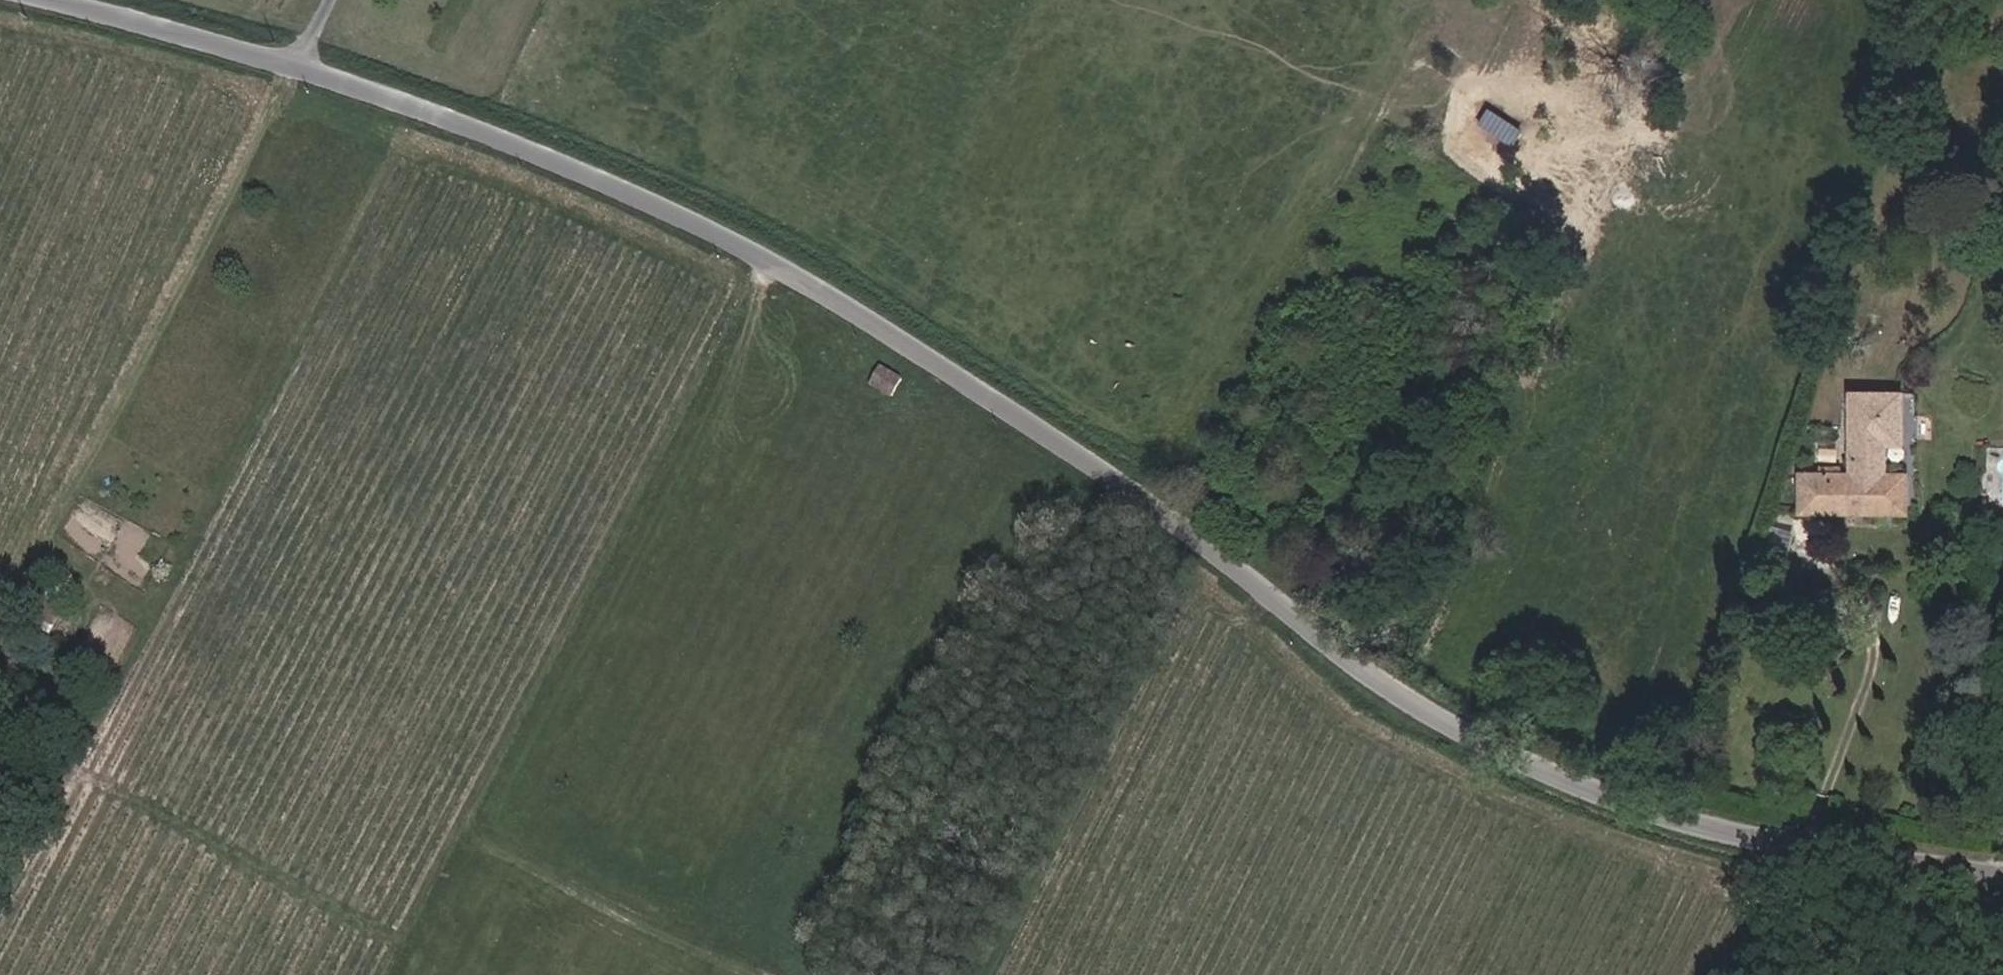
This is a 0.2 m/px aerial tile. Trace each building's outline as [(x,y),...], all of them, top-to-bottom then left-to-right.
[(385,121),(379,134),(389,138),(395,124),(385,121)] [(1834,389),(1936,410),(1944,372),(1929,370),(1935,338),(1950,341),(1962,291),(1910,282),(1893,362),(1842,351),(1834,389)] [(878,373),(869,394),(892,404),(901,384),(878,373)]
